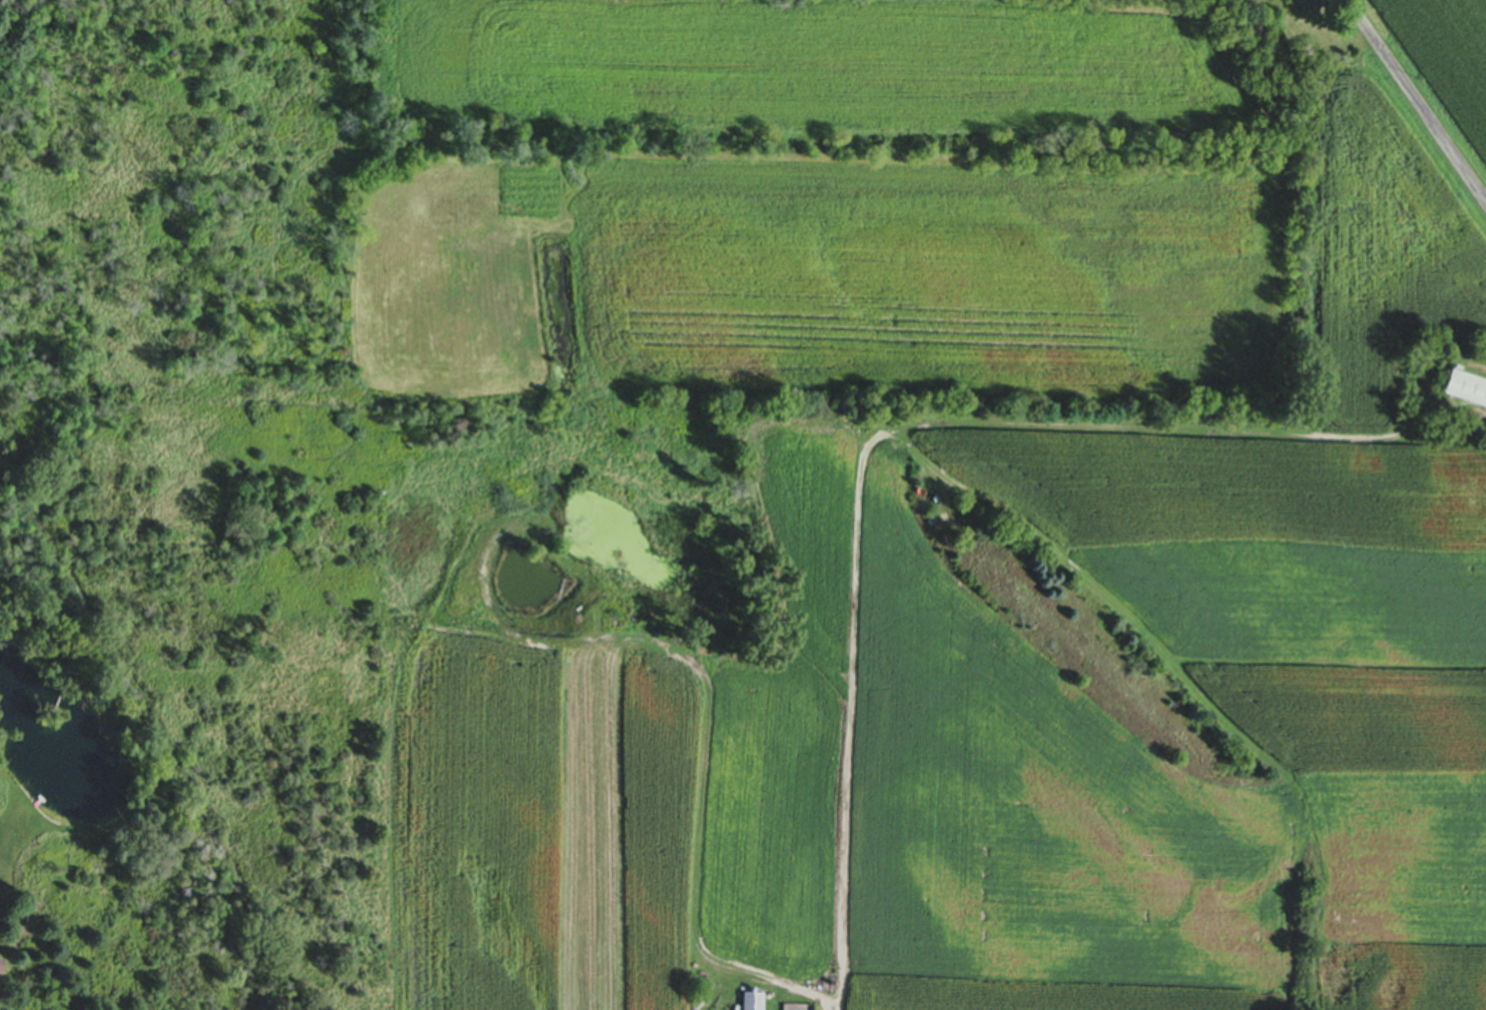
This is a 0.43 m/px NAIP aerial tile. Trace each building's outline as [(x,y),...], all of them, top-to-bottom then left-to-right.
[(1446,370),(1439,395),(1485,408),(1485,381),(1446,370)] [(740,992),(740,1009),(761,1009),(761,992),(740,992)]
